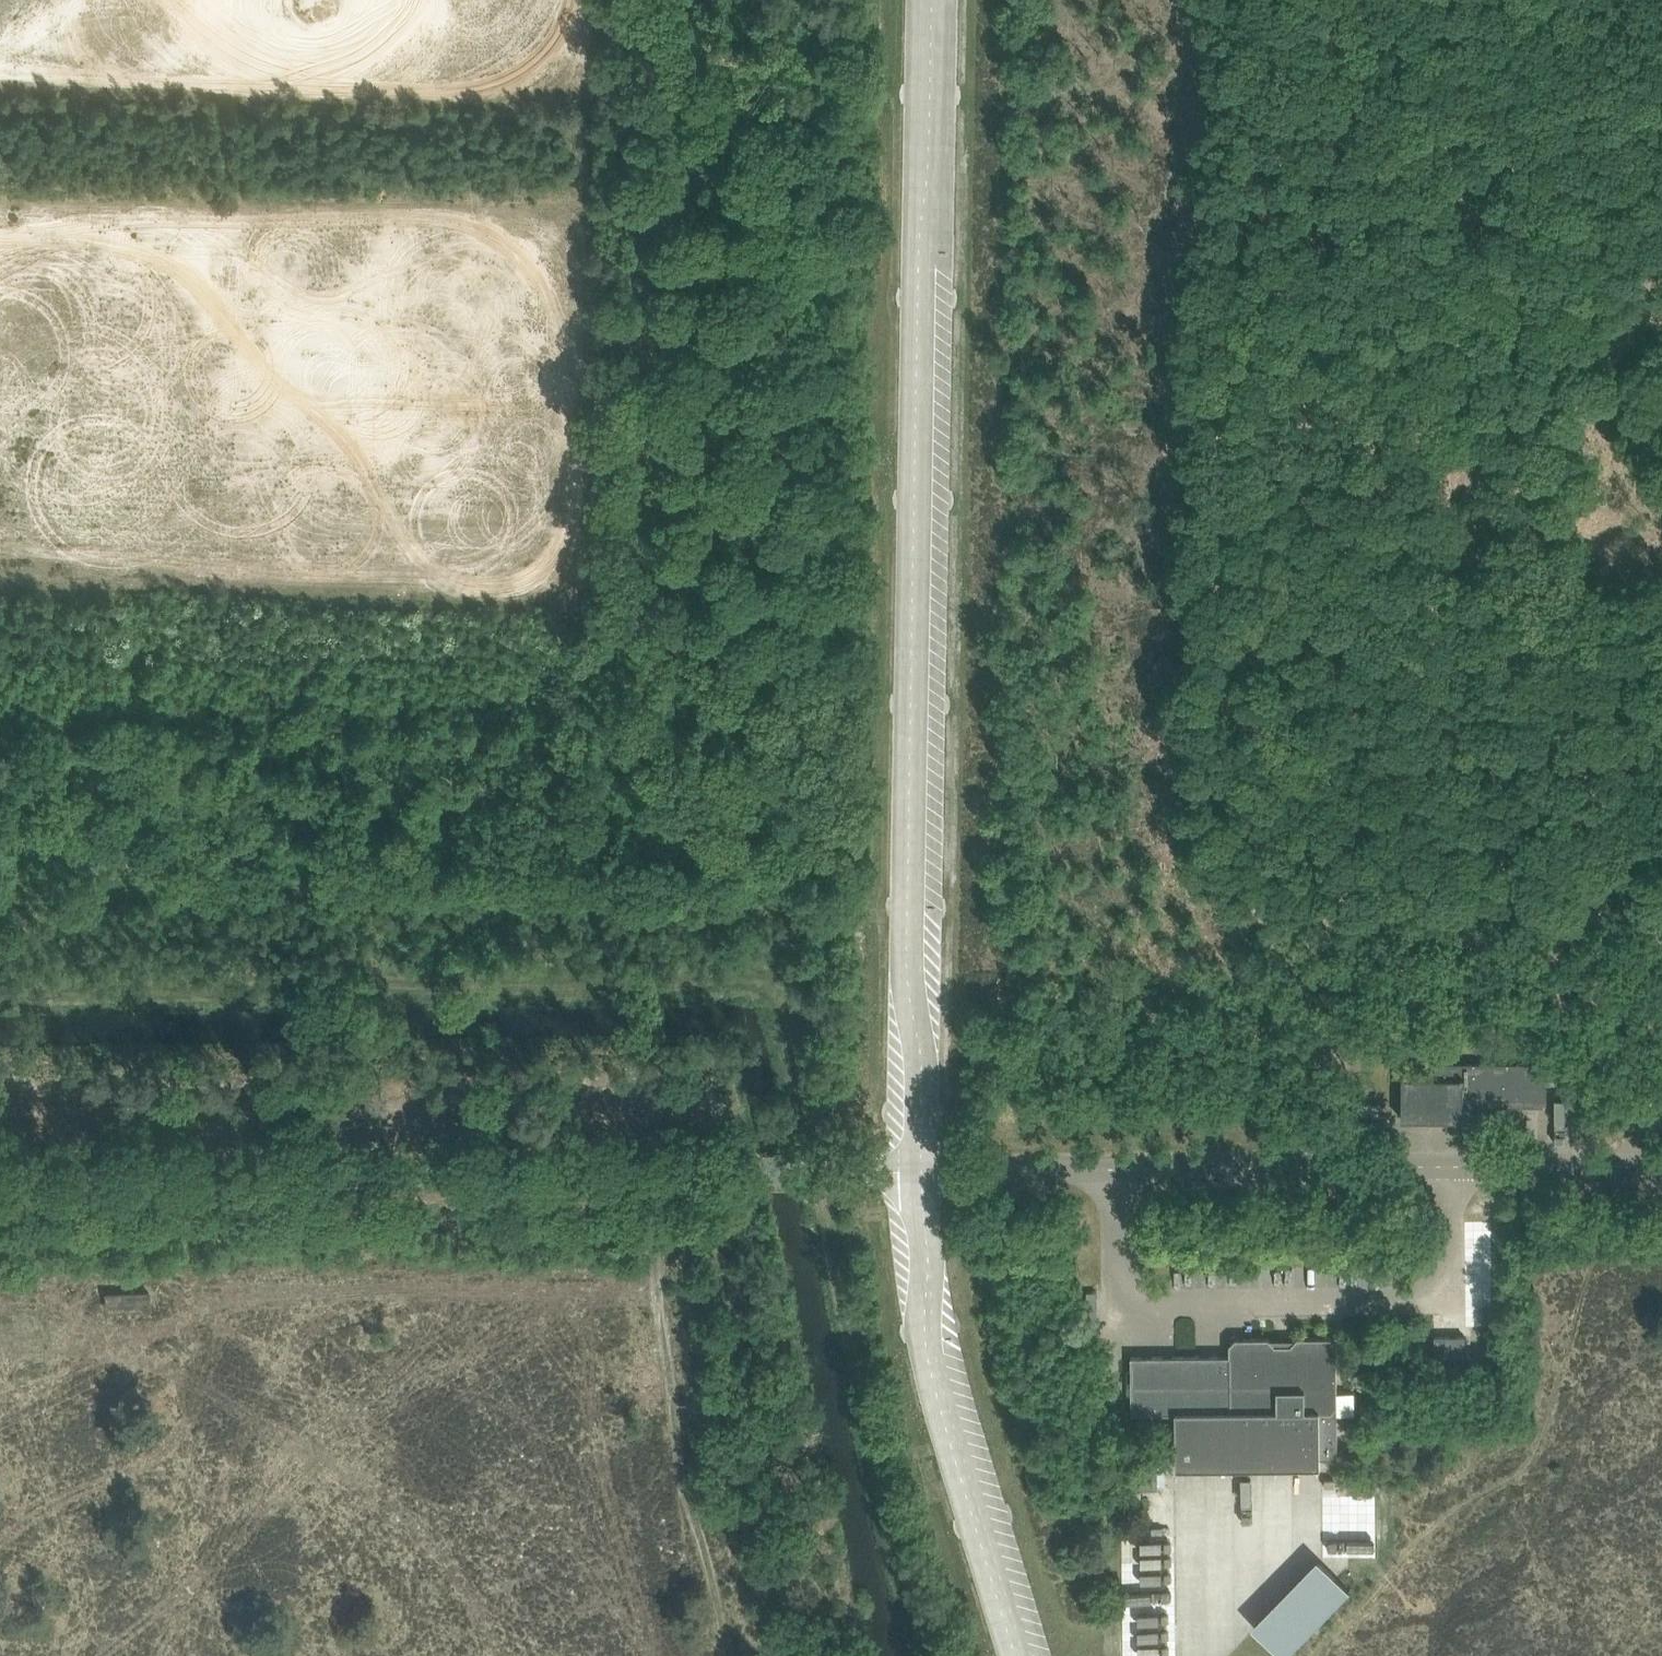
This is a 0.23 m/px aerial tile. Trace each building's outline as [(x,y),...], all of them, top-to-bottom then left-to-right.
[(100,1060),(95,1069),(95,1074),(117,1073),(116,1069),(111,1059),(100,1060)] [(1547,1104),(1547,1097),(1547,1063),(1437,1063),(1437,1077),(1403,1077),(1403,1119),(1464,1119),(1464,1103),(1547,1104)] [(1466,1335),(1435,1336),(1435,1359),(1466,1359),(1466,1335)] [(1132,1356),(1132,1391),(1132,1413),(1176,1412),(1177,1467),(1321,1466),(1321,1457),(1338,1457),(1337,1343),(1331,1337),(1298,1337),(1292,1343),(1292,1346),(1275,1346),(1275,1343),(1269,1337),(1236,1338),(1230,1344),(1230,1355),(1132,1356)] [(1159,1462),(1132,1462),(1133,1475),(1159,1475),(1159,1462)] [(1147,1488),(1159,1488),(1159,1475),(1133,1475),(1133,1488),(1147,1488)]
